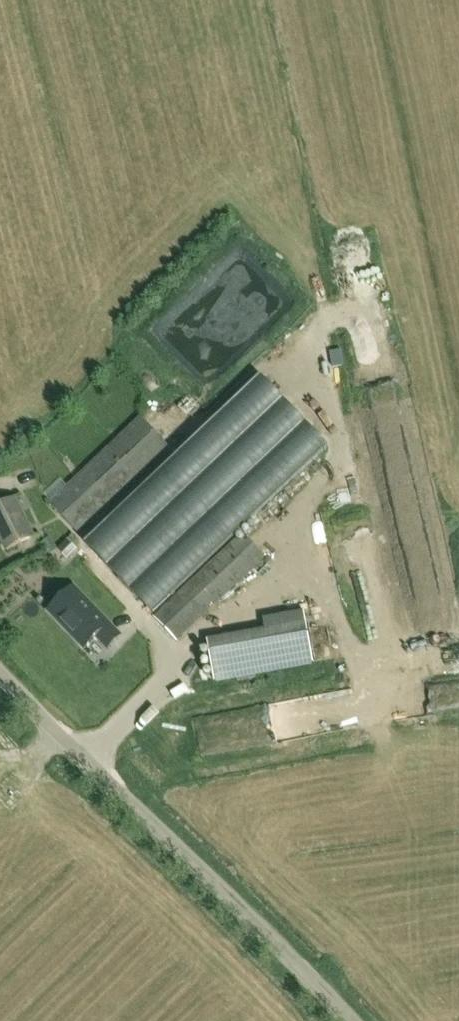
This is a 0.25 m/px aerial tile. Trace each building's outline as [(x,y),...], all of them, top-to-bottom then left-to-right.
[(160,314),(160,339),(173,339),(173,313),(160,314)] [(85,544),(152,614),(329,446),(262,376),(85,544)] [(140,417),(50,503),(77,532),(167,446),(140,417)] [(386,449),(403,444),(395,420),(378,425),(386,449)] [(6,550),(33,537),(15,499),(0,506),(0,537),(6,550)] [(243,533),(155,616),(178,639),(265,558),(243,533)] [(66,560),(76,550),(67,540),(56,550),(66,560)] [(87,575),(100,570),(95,557),(82,563),(87,575)] [(73,587),(49,610),(85,647),(97,636),(108,647),(120,636),(73,587)] [(264,629),(206,639),(212,679),(312,662),(303,609),(262,617),(264,629)]
